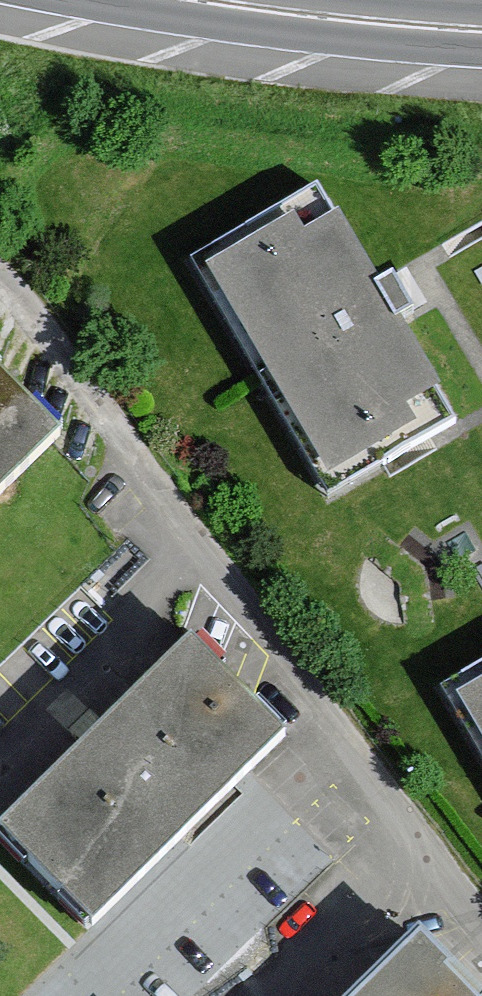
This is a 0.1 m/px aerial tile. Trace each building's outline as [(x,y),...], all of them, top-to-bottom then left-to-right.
[(448,412),(314,197),(194,272),(328,487),(448,412)] [(63,457),(0,395),(0,522),(63,457)] [(104,936),(281,755),(180,656),(3,838),(104,936)] [(440,705),(481,772),(481,679),(440,705)] [(394,943),(342,995),(448,995),(394,943)]
